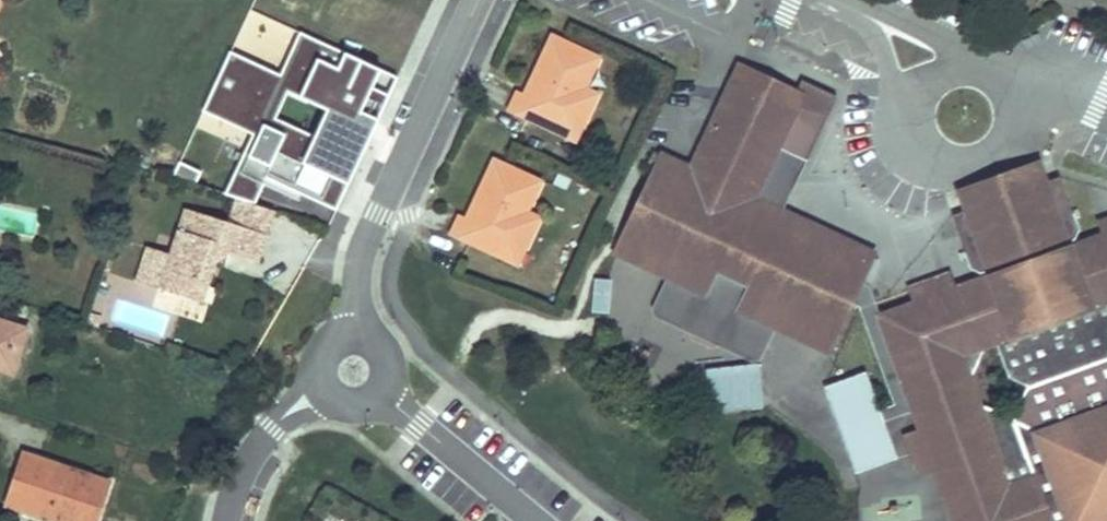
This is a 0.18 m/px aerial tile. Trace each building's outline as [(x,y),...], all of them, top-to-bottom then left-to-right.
[(351,177),(397,77),(300,33),(281,75),(231,52),(203,113),(252,135),(226,190),(275,213),(287,188),(335,210),(351,177)] [(596,57),(549,36),(528,81),(531,88),(526,98),(521,96),(515,93),(507,111),(561,136),(568,120),(580,126),(595,94),(583,88),(596,57)] [(837,300),(857,309),(894,402),(876,410),(860,371),(818,389),(852,473),(893,456),(880,425),(910,413),(917,430),(921,438),(904,445),(912,466),(930,459),(933,466),(955,520),(1049,520),(1009,423),(1007,418),(983,409),(970,377),(982,352),(992,348),(1003,376),(1026,388),(1041,382),(1047,366),(1072,357),(1086,364),(1106,356),(1106,354),(1106,315),(1102,303),(1106,301),(1106,205),(1097,209),(1103,223),(1095,226),(1059,240),(1056,233),(1063,230),(1067,221),(1046,169),(1038,172),(1017,181),(1013,191),(1015,198),(992,207),(990,200),(980,196),(958,205),(946,210),(962,250),(967,261),(976,265),(983,262),(986,270),(951,285),(941,288),(937,276),(916,285),(921,297),(912,301),(877,315),(866,287),(847,278),(857,258),(774,218),(773,218),(770,225),(741,212),(743,208),(769,153),(799,167),(830,100),(795,84),(789,97),(733,71),(685,174),(657,161),(647,180),(653,183),(628,236),(622,233),(613,251),(660,273),(666,276),(670,269),(701,285),(708,270),(736,284),(730,298),(758,312),(755,319),(762,322),(815,347),(837,300)] [(521,96),(526,98),(531,88),(528,81),(521,96)] [(573,141),(580,126),(568,120),(561,136),(573,141)] [(773,218),(774,218),(799,167),(769,153),(743,208),(741,212),(770,225),(773,218)] [(539,182),(492,160),(471,205),(474,212),(470,223),(464,221),(458,218),(450,236),(504,260),(511,245),(523,250),(538,218),(525,213),(539,182)] [(990,200),(992,207),(1015,198),(1013,191),(1017,181),(1038,172),(1034,161),(954,194),(958,205),(980,196),(990,200)] [(201,173),(180,164),(176,175),(197,184),(201,173)] [(254,264),(271,213),(232,199),(225,222),(181,208),(167,254),(144,246),(132,281),(155,289),(186,299),(192,281),(206,285),(214,260),(209,258),(212,250),(222,254),(254,264)] [(464,221),(470,223),(474,212),(471,205),(464,221)] [(1097,209),(1089,212),(1095,226),(1103,223),(1097,209)] [(516,266),(523,250),(511,245),(504,260),(516,266)] [(219,262),(222,254),(212,250),(209,258),(214,260),(219,262)] [(748,349),(762,322),(755,319),(758,312),(730,298),(736,284),(708,270),(701,285),(670,269),(666,276),(660,273),(650,299),(652,299),(654,299),(656,299),(658,299),(660,300),(662,301),(663,303),(664,304),(665,305),(665,306),(665,308),(666,309),(665,311),(665,312),(729,341),(729,340),(730,339),(731,339),(732,338),(733,338),(735,337),(736,337),(737,337),(738,337),(739,338),(741,338),(742,339),(743,339),(744,340),(745,341),(746,343),(747,344),(747,345),(748,346),(748,347),(748,348),(748,349)] [(941,288),(951,285),(946,272),(937,276),(941,288)] [(607,313),(611,277),(591,275),(588,311),(607,313)] [(199,303),(206,285),(192,281),(186,299),(199,303)] [(907,288),(912,301),(921,297),(916,285),(907,288)] [(649,300),(646,302),(646,304),(646,307),(647,310),(650,313),(653,315),(656,315),(660,315),(662,315),(665,312),(665,311),(666,309),(665,308),(665,306),(665,305),(664,304),(663,303),(662,301),(660,300),(658,299),(656,299),(654,299),(652,299),(650,299),(649,300)] [(166,317),(118,302),(112,322),(160,337),(166,317)] [(0,318),(0,368),(11,372),(26,327),(0,318)] [(729,340),(729,341),(728,341),(728,345),(729,348),(733,352),(736,354),(740,354),(744,353),(746,352),(748,349),(748,348),(748,347),(748,346),(747,345),(747,344),(746,343),(745,341),(744,340),(743,339),(742,339),(741,338),(739,338),(738,337),(737,337),(736,337),(735,337),(733,338),(732,338),(731,339),(730,339),(729,340)] [(1106,356),(1086,364),(1041,382),(1026,388),(1023,389),(1009,423),(1049,520),(1053,520),(1068,515),(1070,520),(1088,520),(1102,515),(1104,520),(1106,520),(1106,356)] [(1047,366),(1041,382),(1086,364),(1072,357),(1047,366)] [(921,438),(917,430),(900,436),(904,445),(921,438)] [(27,451),(10,502),(65,520),(97,520),(111,480),(27,451)] [(916,473),(933,466),(930,459),(912,466),(916,473)]
